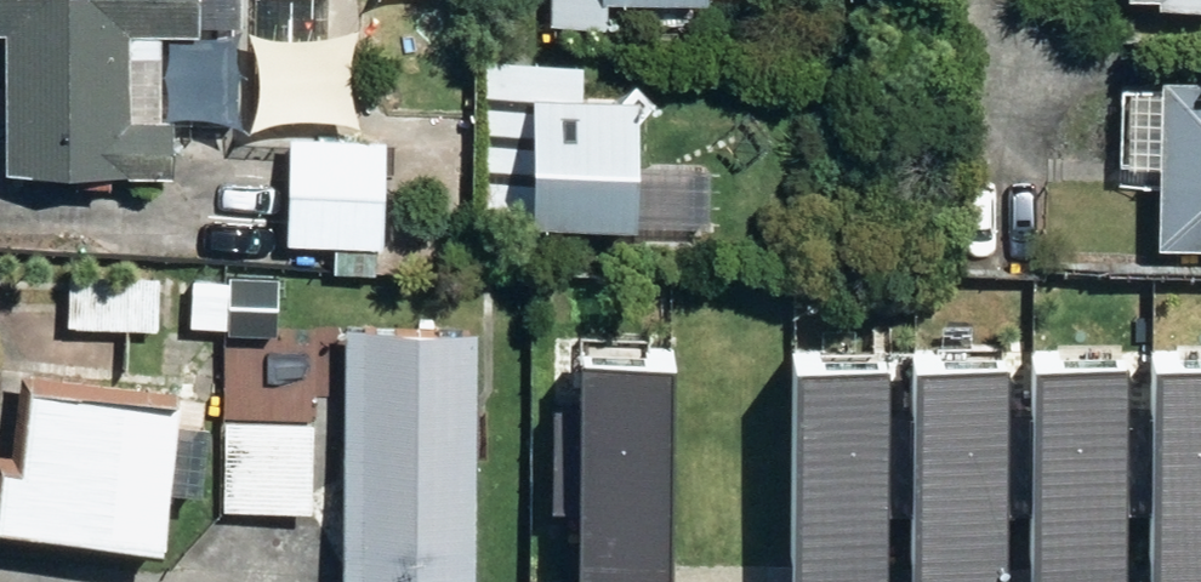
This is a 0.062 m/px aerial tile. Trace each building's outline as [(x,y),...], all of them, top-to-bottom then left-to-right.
[(162,169),(163,115),(151,115),(153,27),(186,27),(186,20),(226,21),(226,0),(0,0),(0,168),(162,169)] [(598,22),(598,0),(542,0),(542,21),(598,22)] [(644,41),(670,41),(670,27),(644,26),(644,41)] [(1200,244),(1200,76),(1153,74),(1153,87),(1119,86),(1117,158),(1152,161),(1151,243),(1200,244)] [(522,223),(625,223),(626,89),(574,90),(574,79),(547,78),(546,89),(523,89),(524,144),(501,144),(500,191),(523,191),(522,223)] [(281,244),(377,244),(377,135),(282,135),(281,244)] [(649,168),(651,218),(700,217),(698,165),(649,168)] [(62,323),(153,324),(154,271),(65,269),(62,323)] [(183,325),(270,328),(272,280),(186,277),(183,325)] [(335,577),(466,579),(470,330),(339,328),(335,577)] [(793,358),(792,574),(1200,577),(1200,360),(793,358)] [(669,361),(579,361),(577,581),(667,581),(669,361)] [(153,542),(162,458),(188,461),(193,417),(168,414),(170,392),(20,376),(10,459),(0,458),(0,526),(153,542)] [(218,507),(307,508),(309,420),(219,419),(218,507)]
